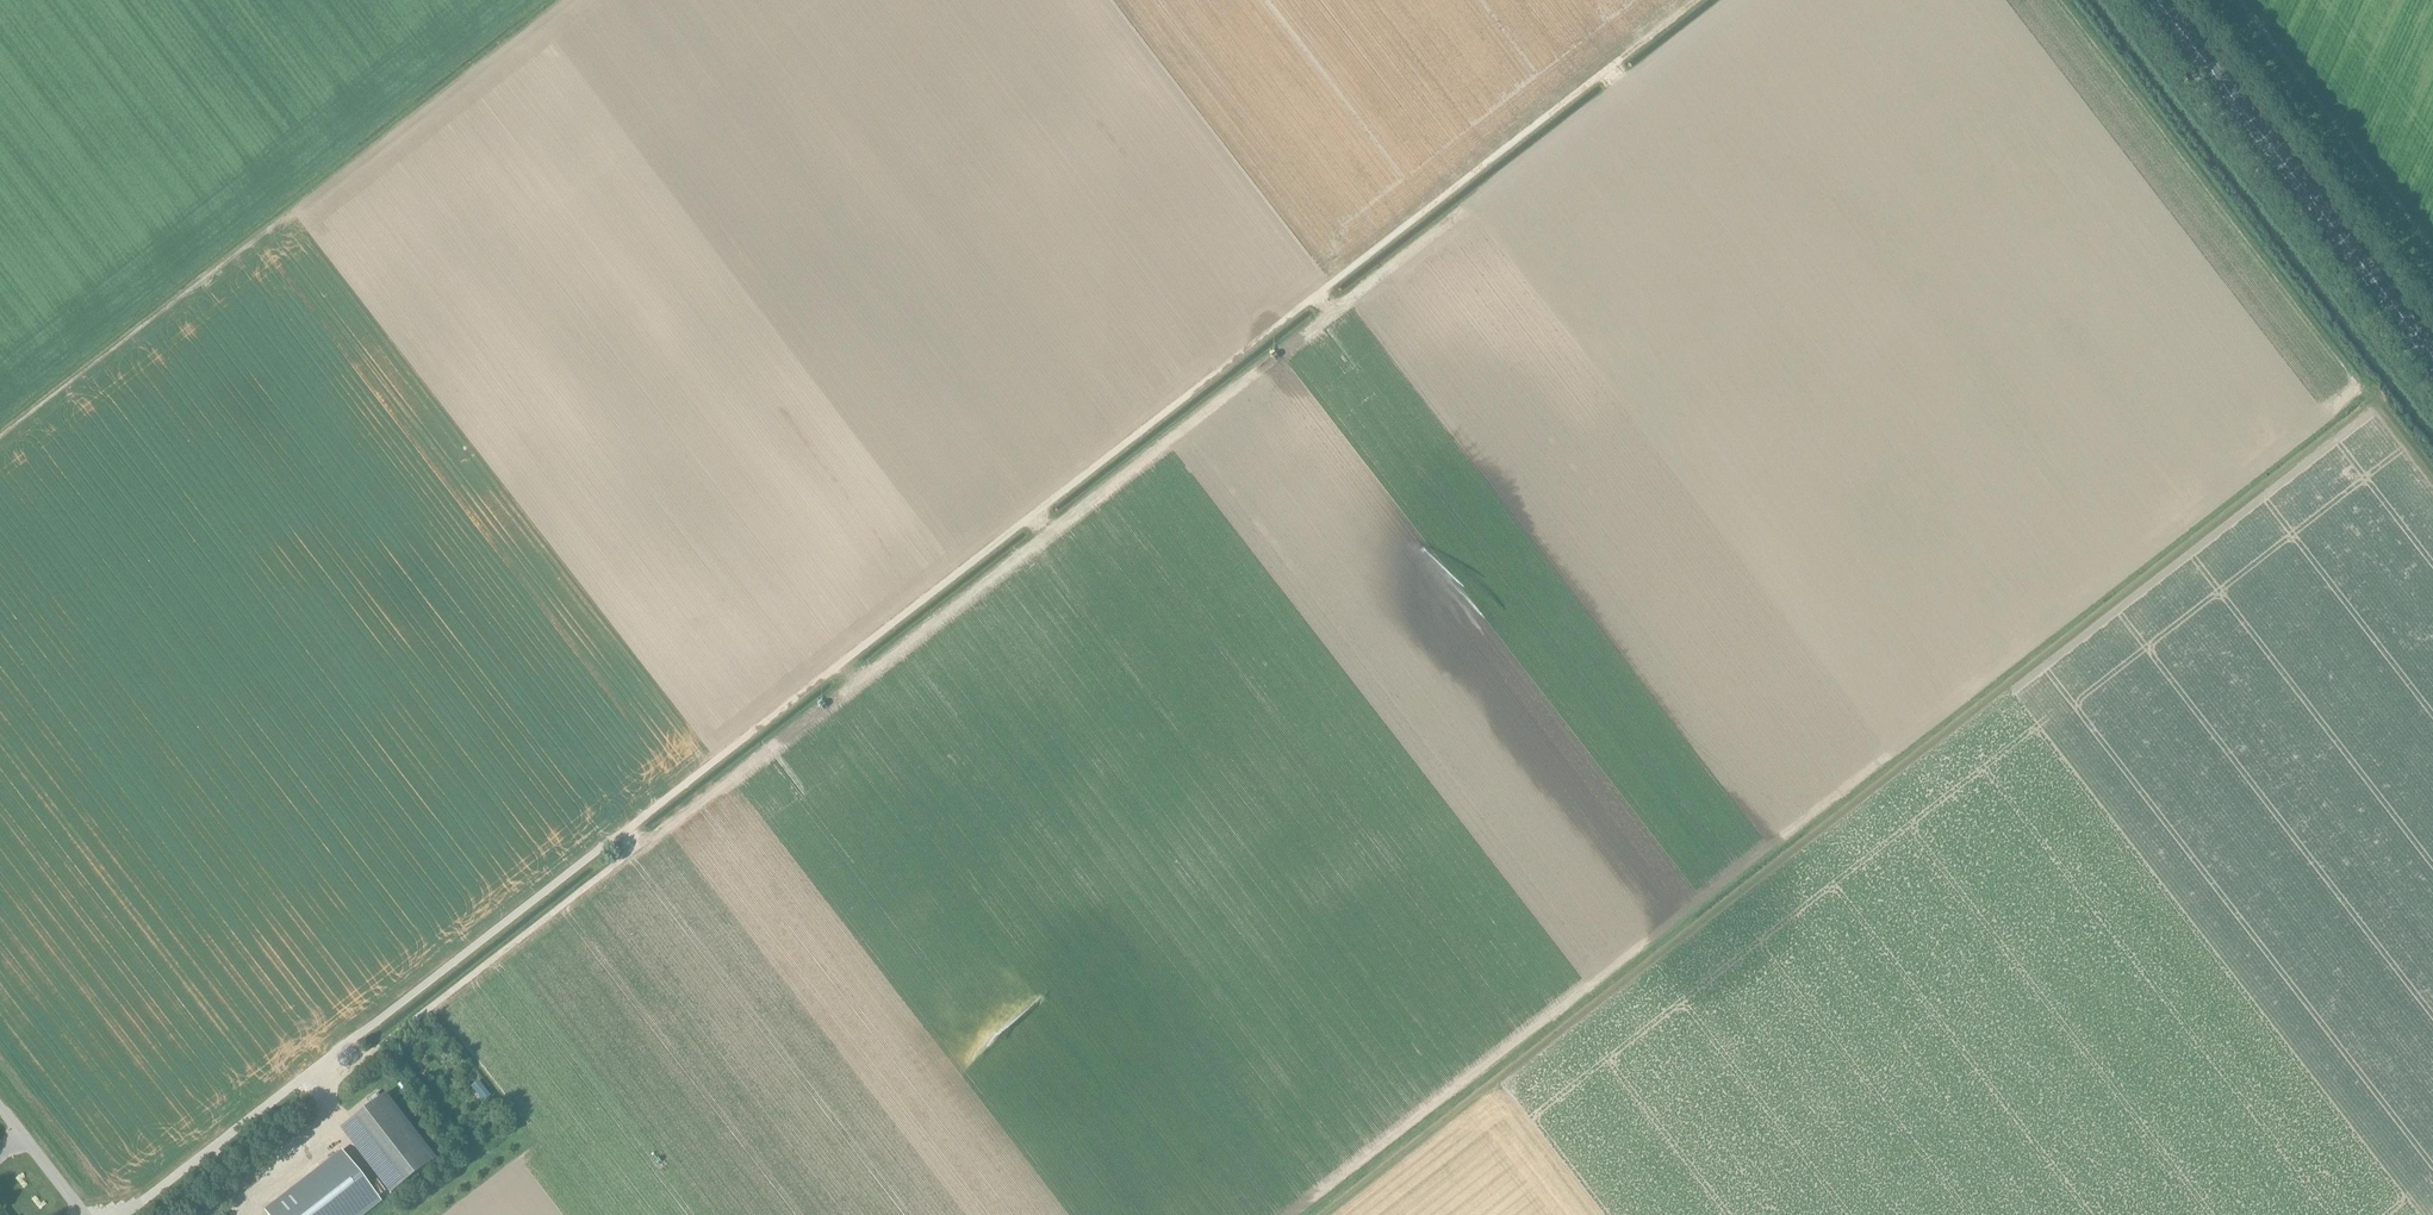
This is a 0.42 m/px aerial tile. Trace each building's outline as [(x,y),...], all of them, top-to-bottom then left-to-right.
[(373,1104),(353,1119),(403,1185),(435,1160),(384,1095),(380,1098),(377,1093),(369,1099),(373,1104)] [(381,1202),(342,1151),(265,1210),(268,1214),(364,1214),(381,1202)]
